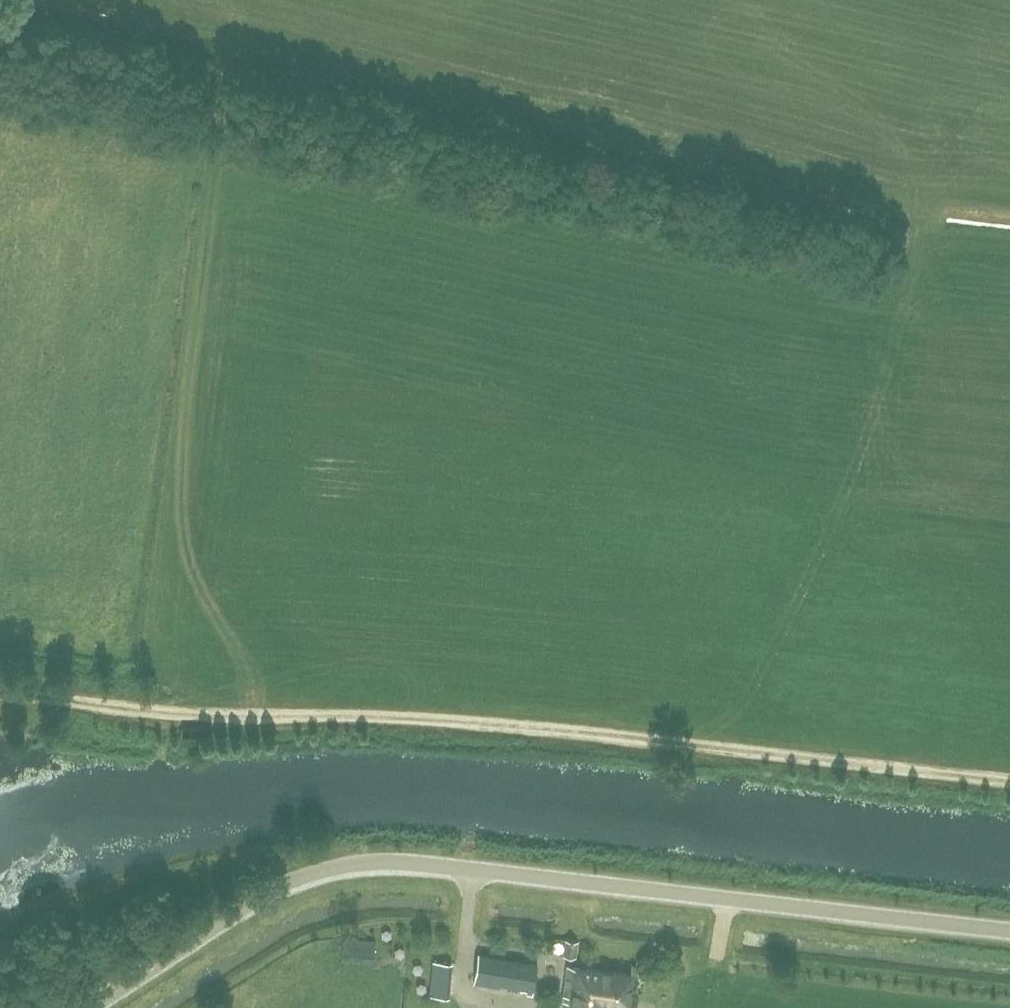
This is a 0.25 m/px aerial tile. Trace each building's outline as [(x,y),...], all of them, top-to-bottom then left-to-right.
[(375,963),(376,940),(344,938),(343,961),(375,963)] [(577,957),(579,941),(567,939),(565,955),(577,957)] [(533,991),(537,964),(478,954),(474,983),(500,988),(500,985),(533,991)] [(432,960),(429,994),(451,996),(454,962),(432,960)] [(632,973),(567,966),(563,1006),(568,1006),(567,1007),(611,1007),(612,1003),(628,1005),(632,973)] [(58,1005),(59,1007),(72,1007),(86,1001),(83,993),(58,1005)]
